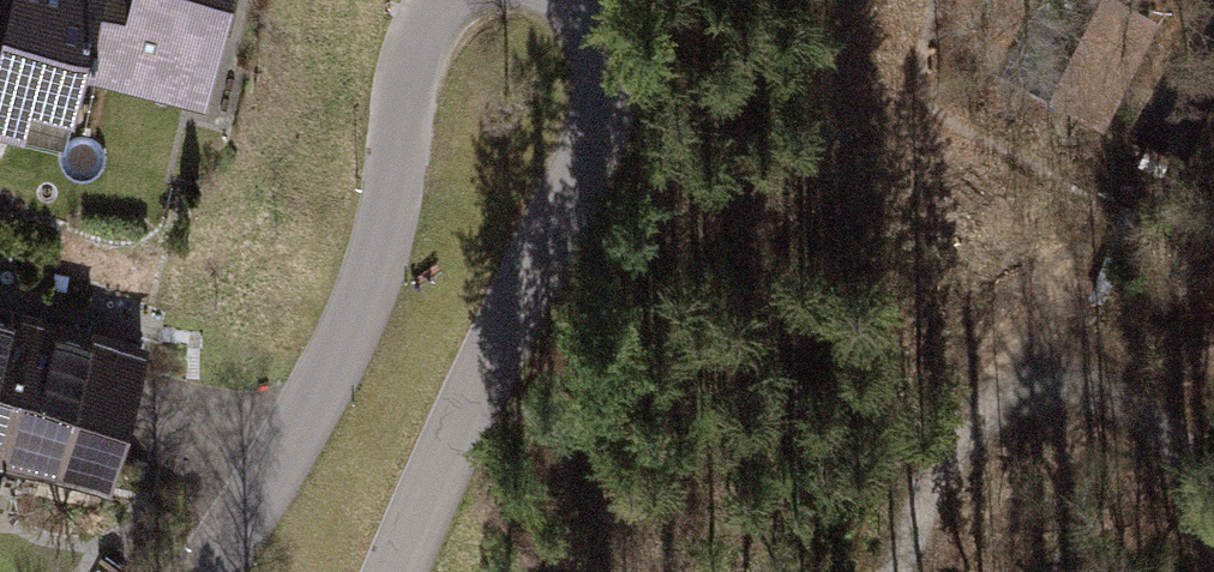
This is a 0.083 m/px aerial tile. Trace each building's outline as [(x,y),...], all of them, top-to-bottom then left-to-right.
[(65,133),(83,65),(101,0),(18,0),(16,7),(0,2),(0,116),(65,133)] [(83,65),(203,95),(227,0),(101,0),(83,65)] [(0,308),(0,444),(34,316),(0,308)] [(34,316),(0,444),(0,450),(104,476),(139,343),(34,316)]
